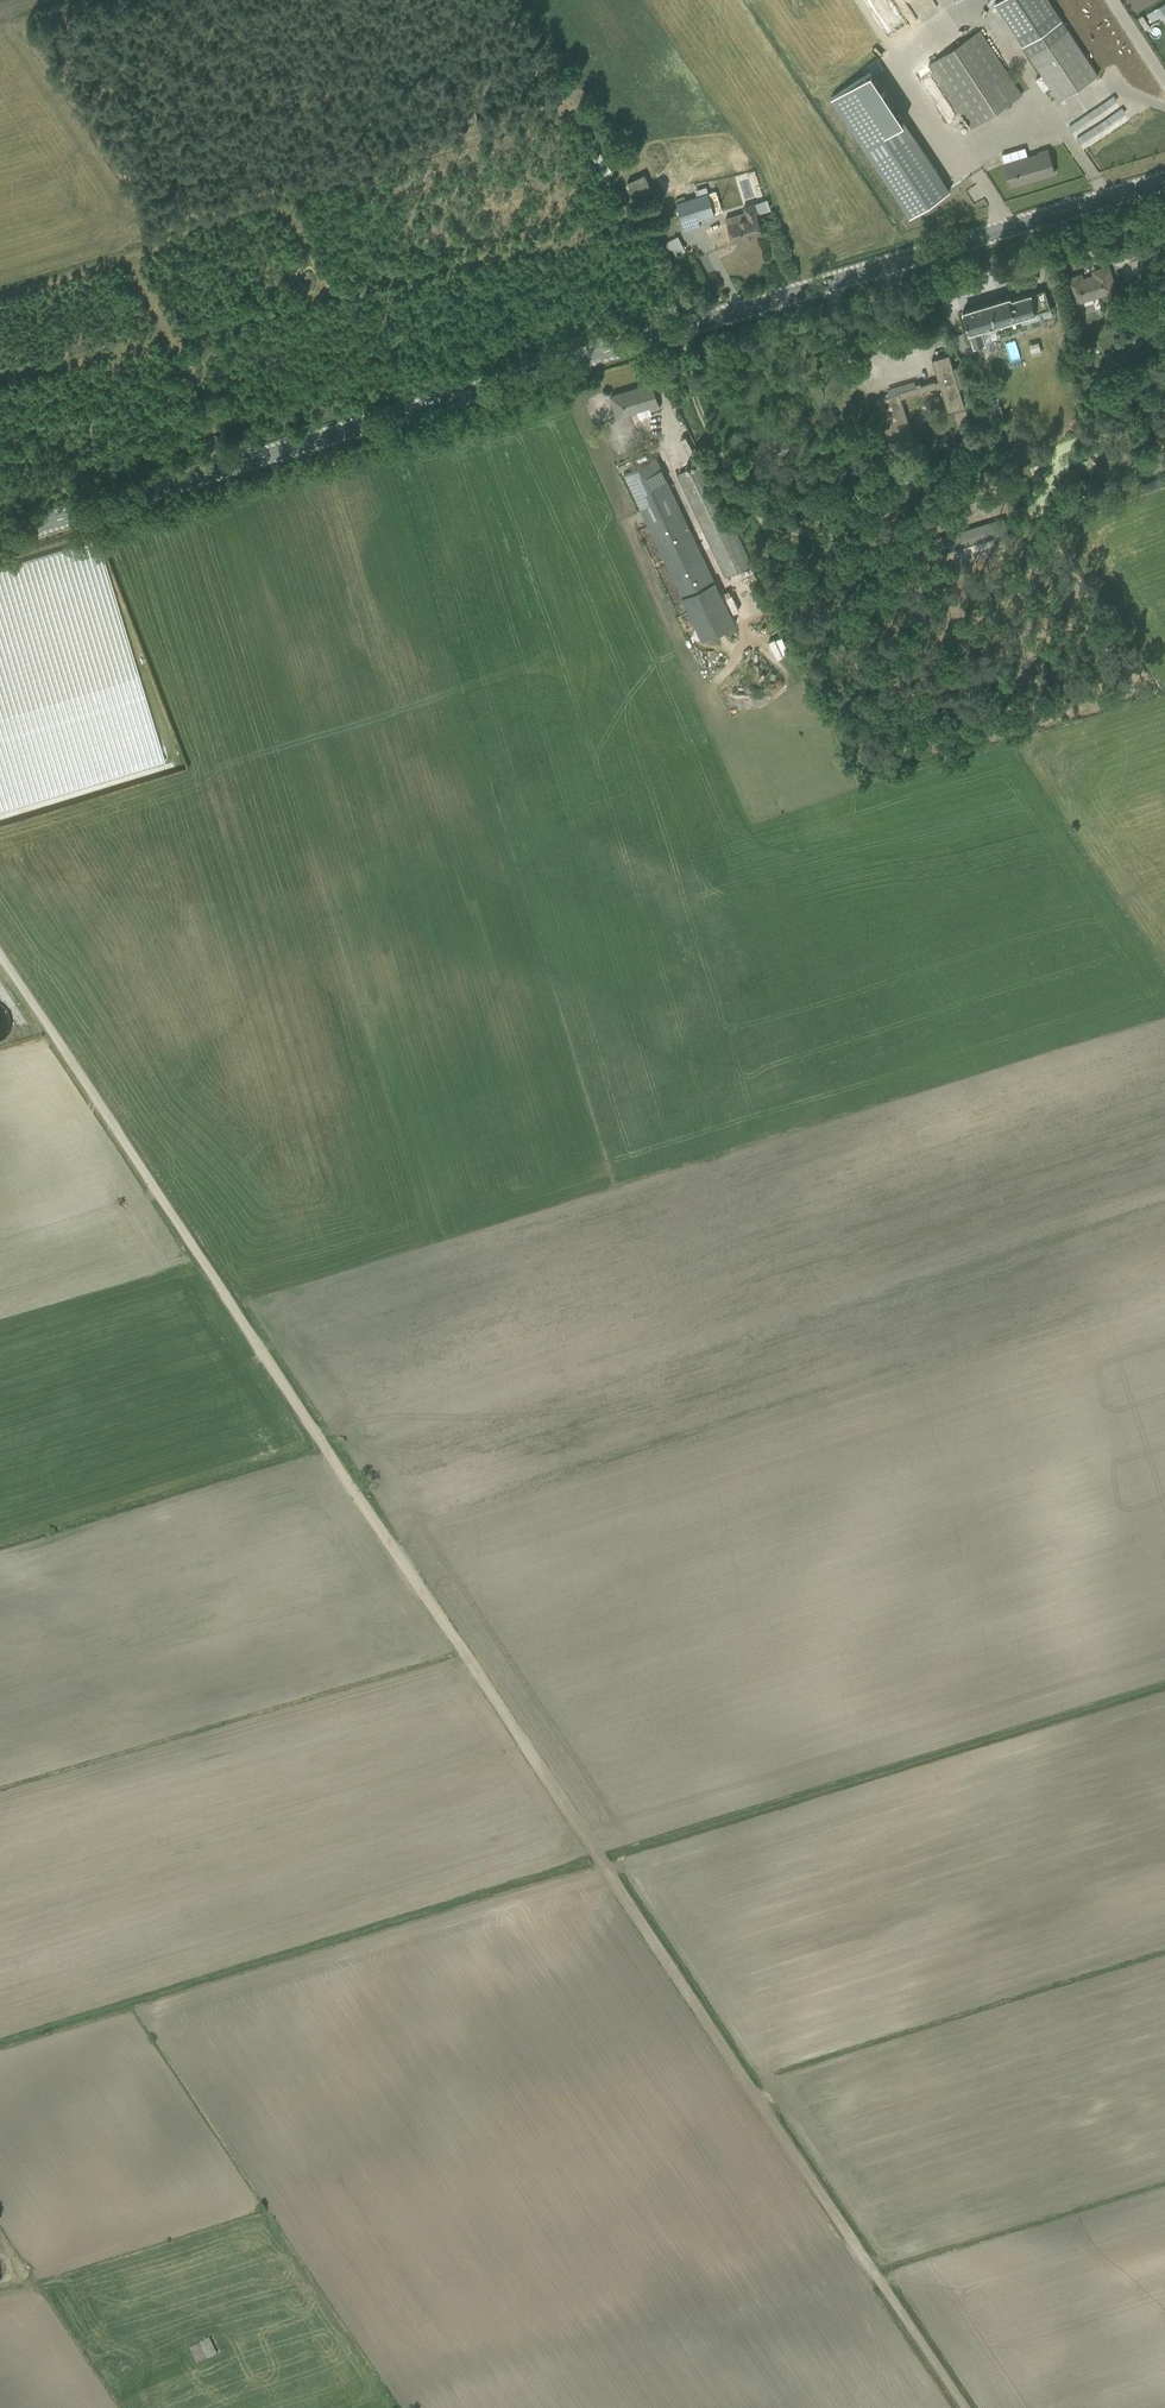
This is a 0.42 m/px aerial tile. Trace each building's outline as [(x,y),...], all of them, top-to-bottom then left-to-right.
[(872,9),(866,12),(884,42),(899,33),(881,0),(867,0),(872,9)] [(920,0),(901,0),(912,21),(927,13),(920,0)] [(1098,74),(1048,0),(996,0),(994,1),(1042,74),(1036,77),(1044,90),(1050,86),(1051,89),(1048,91),(1052,97),(1055,95),(1059,100),(1098,74)] [(971,128),(1022,94),(980,29),(930,64),(971,128)] [(950,188),(870,70),(829,97),(909,215),(950,188)] [(463,124),(478,120),(475,110),(471,111),(471,113),(461,116),(463,124)] [(1012,185),(1055,172),(1047,147),(1004,162),(1012,185)] [(604,175),(611,171),(600,152),(593,157),(604,175)] [(627,181),(635,200),(653,192),(645,174),(627,181)] [(699,219),(715,214),(706,187),(695,190),(697,195),(683,200),(682,196),(675,198),(685,230),(701,225),(699,219)] [(733,242),(763,232),(758,213),(771,209),(768,198),(754,202),(743,206),(744,211),(725,217),(733,242)] [(1164,253),(1164,242),(1161,229),(1153,231),(1160,255),(1164,253)] [(677,254),(685,250),(677,236),(665,242),(669,251),(673,248),(677,254)] [(1149,275),(1160,272),(1154,252),(1143,255),(1141,248),(1129,252),(1131,258),(1130,259),(1137,284),(1150,280),(1149,275)] [(1066,278),(1077,314),(1083,313),(1080,301),(1115,291),(1107,266),(1094,270),(1095,274),(1081,278),(1080,274),(1066,278)] [(1012,286),(1024,282),(1020,270),(1008,275),(1012,286)] [(1017,317),(1038,311),(1037,310),(1050,306),(1044,287),(1011,297),(1011,295),(963,310),(970,329),(968,330),(973,348),(986,344),(981,329),(997,324),(999,330),(1019,324),(1017,317)] [(1126,340),(1136,348),(1143,340),(1134,332),(1126,340)] [(1084,355),(1094,352),(1090,340),(1080,343),(1084,355)] [(994,344),(999,362),(1007,360),(1002,342),(994,344)] [(1076,365),(1083,362),(1077,346),(1071,348),(1076,365)] [(948,410),(965,405),(955,372),(958,371),(957,366),(953,367),(949,353),(932,358),(938,379),(921,384),(920,382),(915,384),(914,380),(898,385),(899,391),(899,392),(876,399),(889,442),(886,442),(890,453),(896,451),(893,441),(913,435),(901,398),(918,393),(919,395),(924,393),(923,391),(941,386),(948,410)] [(651,411),(659,408),(651,380),(642,383),(643,386),(611,396),(617,418),(638,412),(639,418),(652,415),(651,411)] [(701,640),(735,624),(656,458),(623,473),(701,640)] [(727,642),(733,655),(740,652),(735,638),(727,642)] [(8,717),(1,690),(21,685),(22,689),(6,694),(11,712),(107,685),(102,669),(118,664),(111,641),(3,671),(4,672),(0,673),(0,719),(8,717)] [(785,651),(765,652),(767,678),(787,677),(785,651)] [(148,686),(0,730),(0,824),(174,772),(148,686)] [(736,2089),(726,2092),(728,2097),(737,2095),(736,2089)] [(181,2344),(187,2358),(208,2349),(202,2335),(181,2344)]
